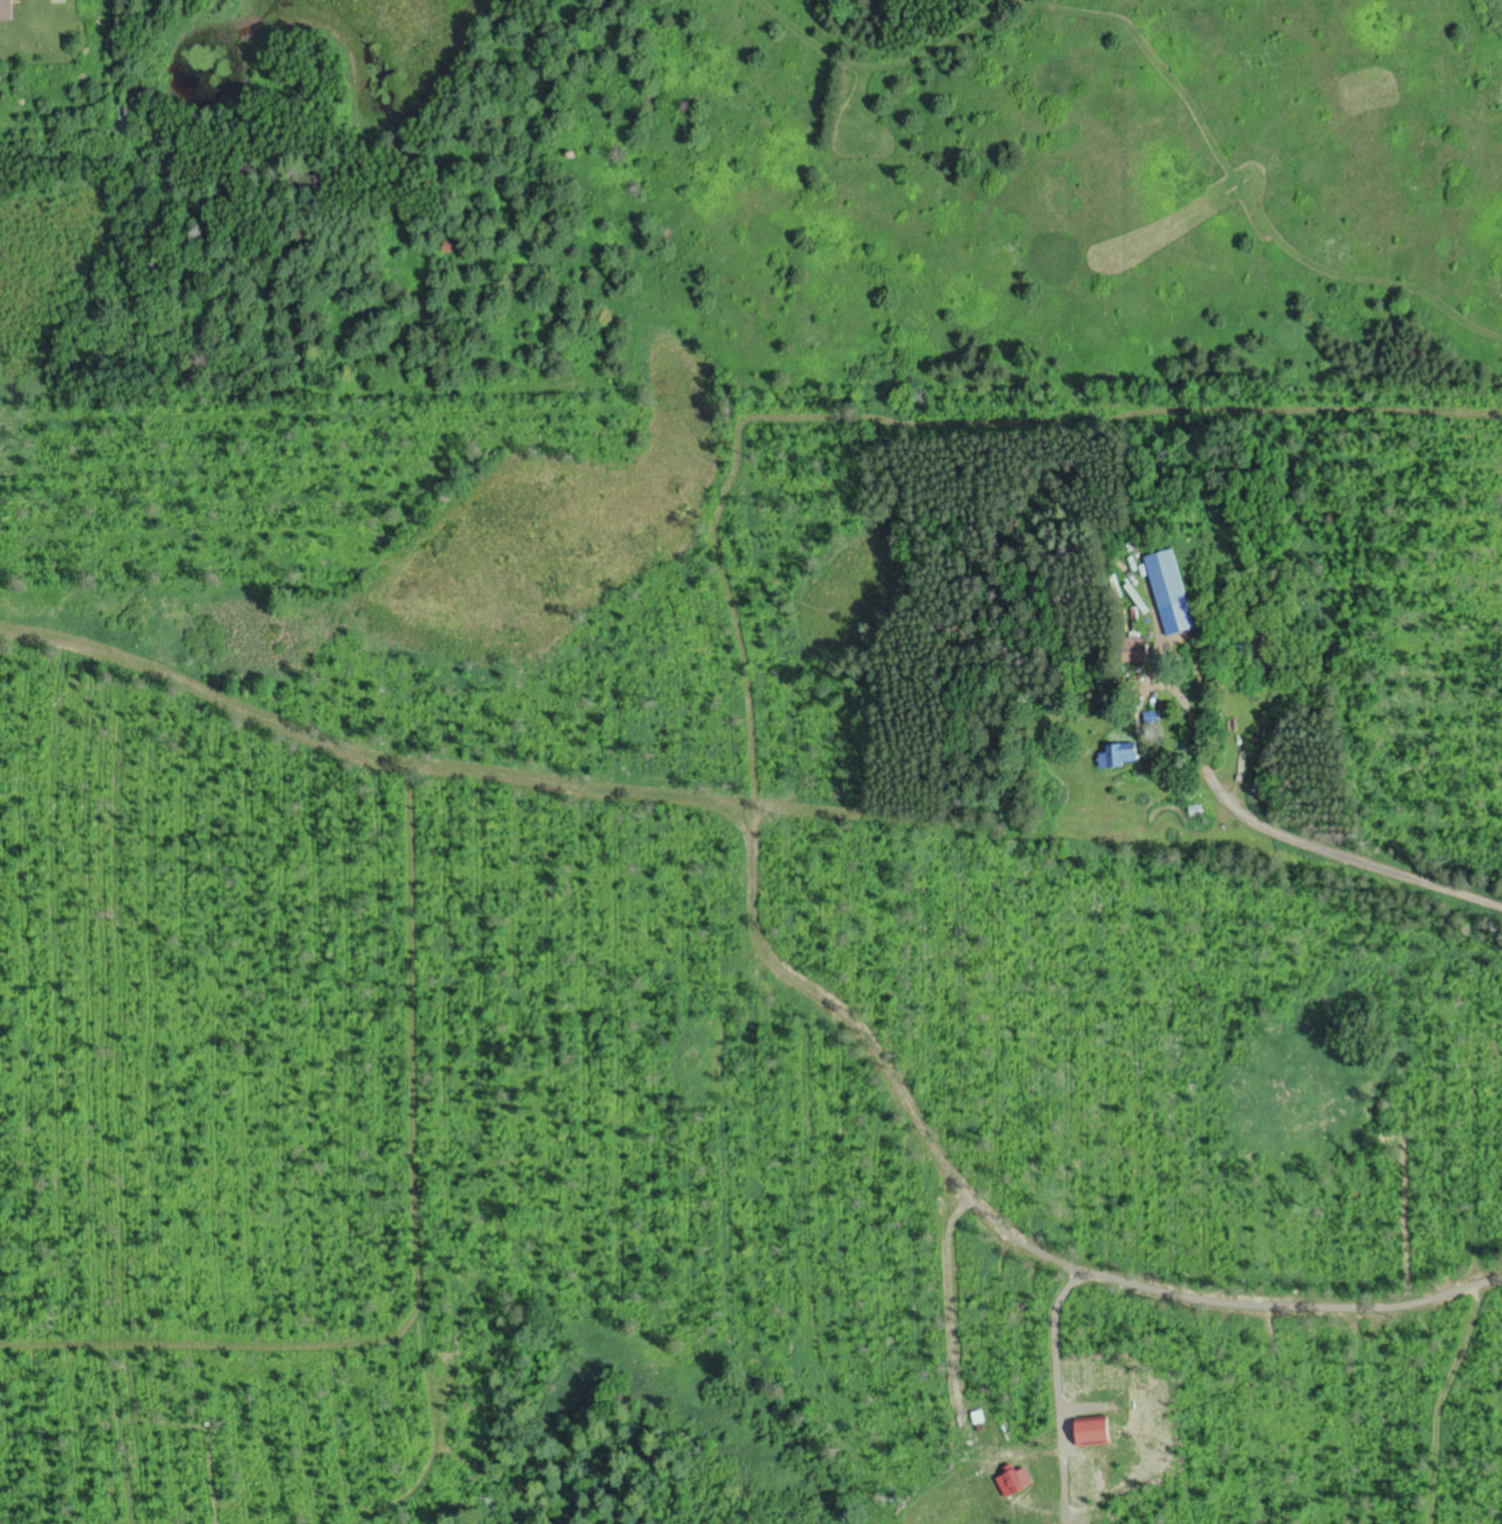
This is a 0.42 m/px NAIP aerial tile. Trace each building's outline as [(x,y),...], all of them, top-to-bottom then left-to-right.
[(17,0),(0,0),(0,20),(17,20),(17,0)] [(1148,555),(1161,607),(1192,599),(1179,547),(1148,555)] [(1146,763),(1145,744),(1108,744),(1109,764),(1146,763)] [(1194,814),(1207,814),(1207,805),(1195,805),(1194,814)]
